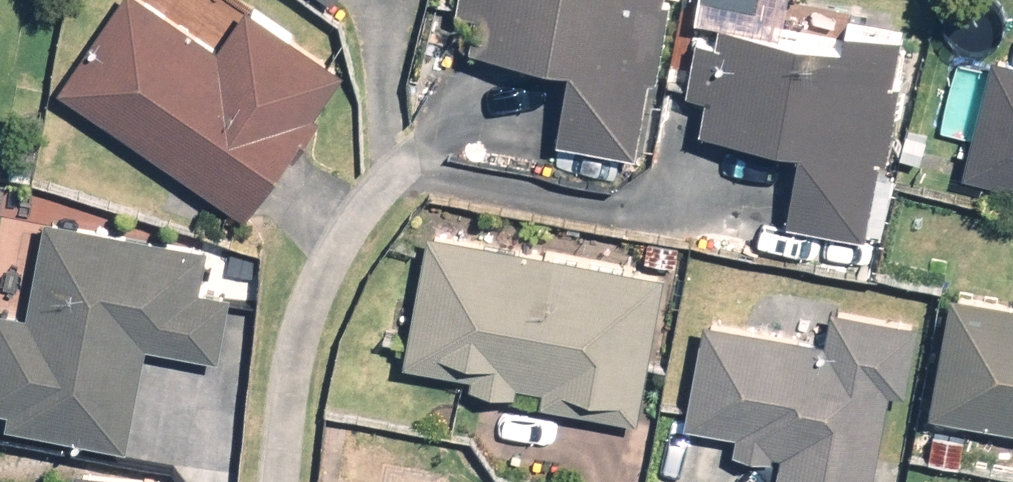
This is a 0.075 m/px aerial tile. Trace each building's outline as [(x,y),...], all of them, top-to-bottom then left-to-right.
[(60,86),(248,213),(345,71),(249,6),(222,45),(155,0),(119,0),(60,86)] [(460,7),(479,11),(473,43),(571,61),(557,138),(637,153),(665,0),(462,0),(460,7)] [(847,41),(723,19),(719,40),(700,36),(691,88),(709,91),(703,124),(802,142),(788,219),(868,233),(904,35),(850,25),(847,41)] [(967,169),(1012,181),(1012,56),(996,52),(967,169)] [(48,215),(30,311),(0,305),(0,407),(12,409),(10,421),(129,443),(148,341),(220,355),(232,291),(203,286),(211,245),(48,215)] [(668,273),(431,229),(406,361),(473,373),(470,387),(641,419),(668,273)] [(954,290),(933,403),(1012,418),(1012,300),(954,290)] [(707,318),(688,421),(737,430),(734,446),(782,454),(777,481),(871,481),(889,386),(909,389),(915,356),(707,318)] [(171,477),(76,469),(75,481),(171,481),(171,477)]
